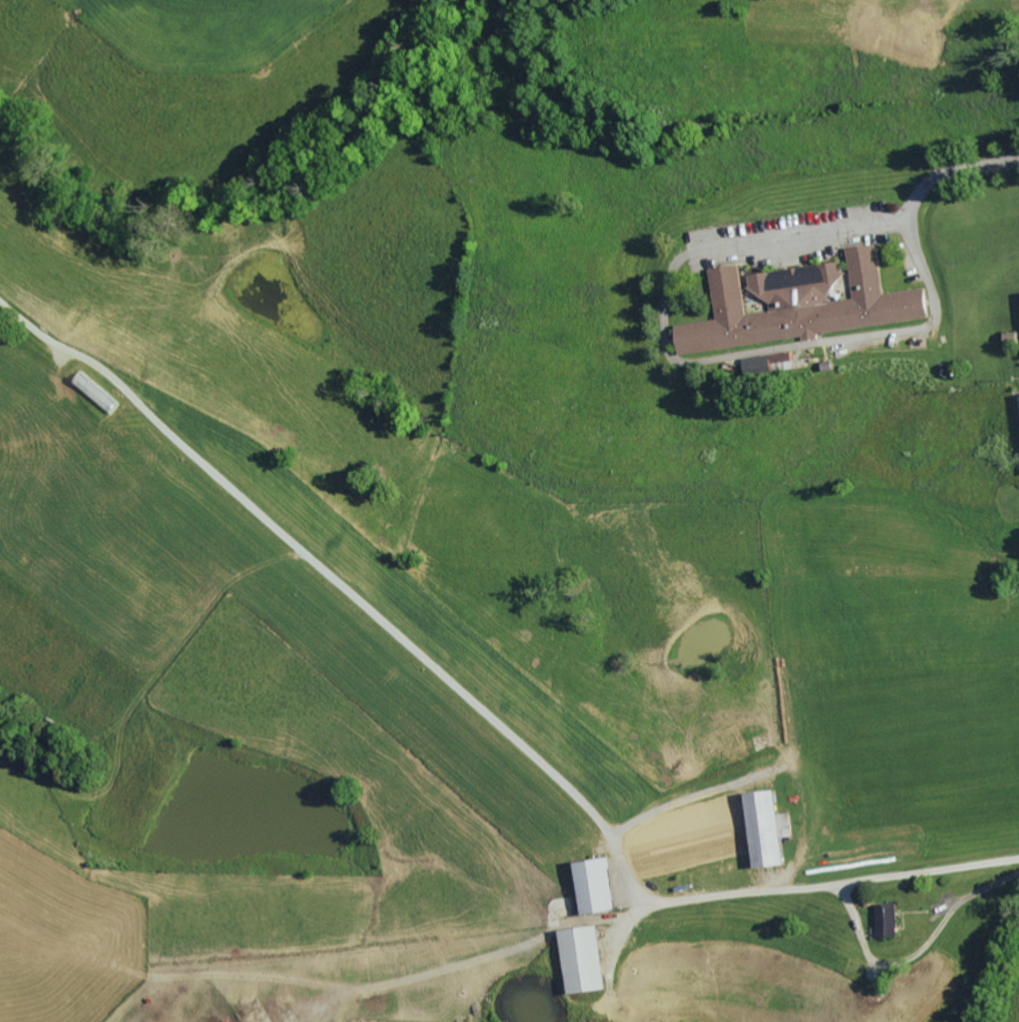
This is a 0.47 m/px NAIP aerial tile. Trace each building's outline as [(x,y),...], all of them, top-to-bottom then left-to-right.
[(804,337),(682,354),(678,326),(719,321),(712,270),(740,266),(747,314),(771,311),(770,303),(751,289),(749,274),(838,262),(840,278),(827,295),(828,302),(853,298),(845,248),(875,243),(883,292),(923,286),(928,317),(818,334),(819,337),(804,340),(804,337)] [(777,371),(776,362),(797,359),(795,350),(747,356),(750,374),(777,371)] [(752,792),(760,867),(790,864),(787,837),(796,836),(794,811),(783,812),(781,789),(752,792)] [(621,910),(614,857),(580,861),(587,915),(621,910)] [(880,903),(882,937),(903,936),(902,902),(880,903)] [(613,989),(605,925),(565,930),(573,994),(613,989)]
